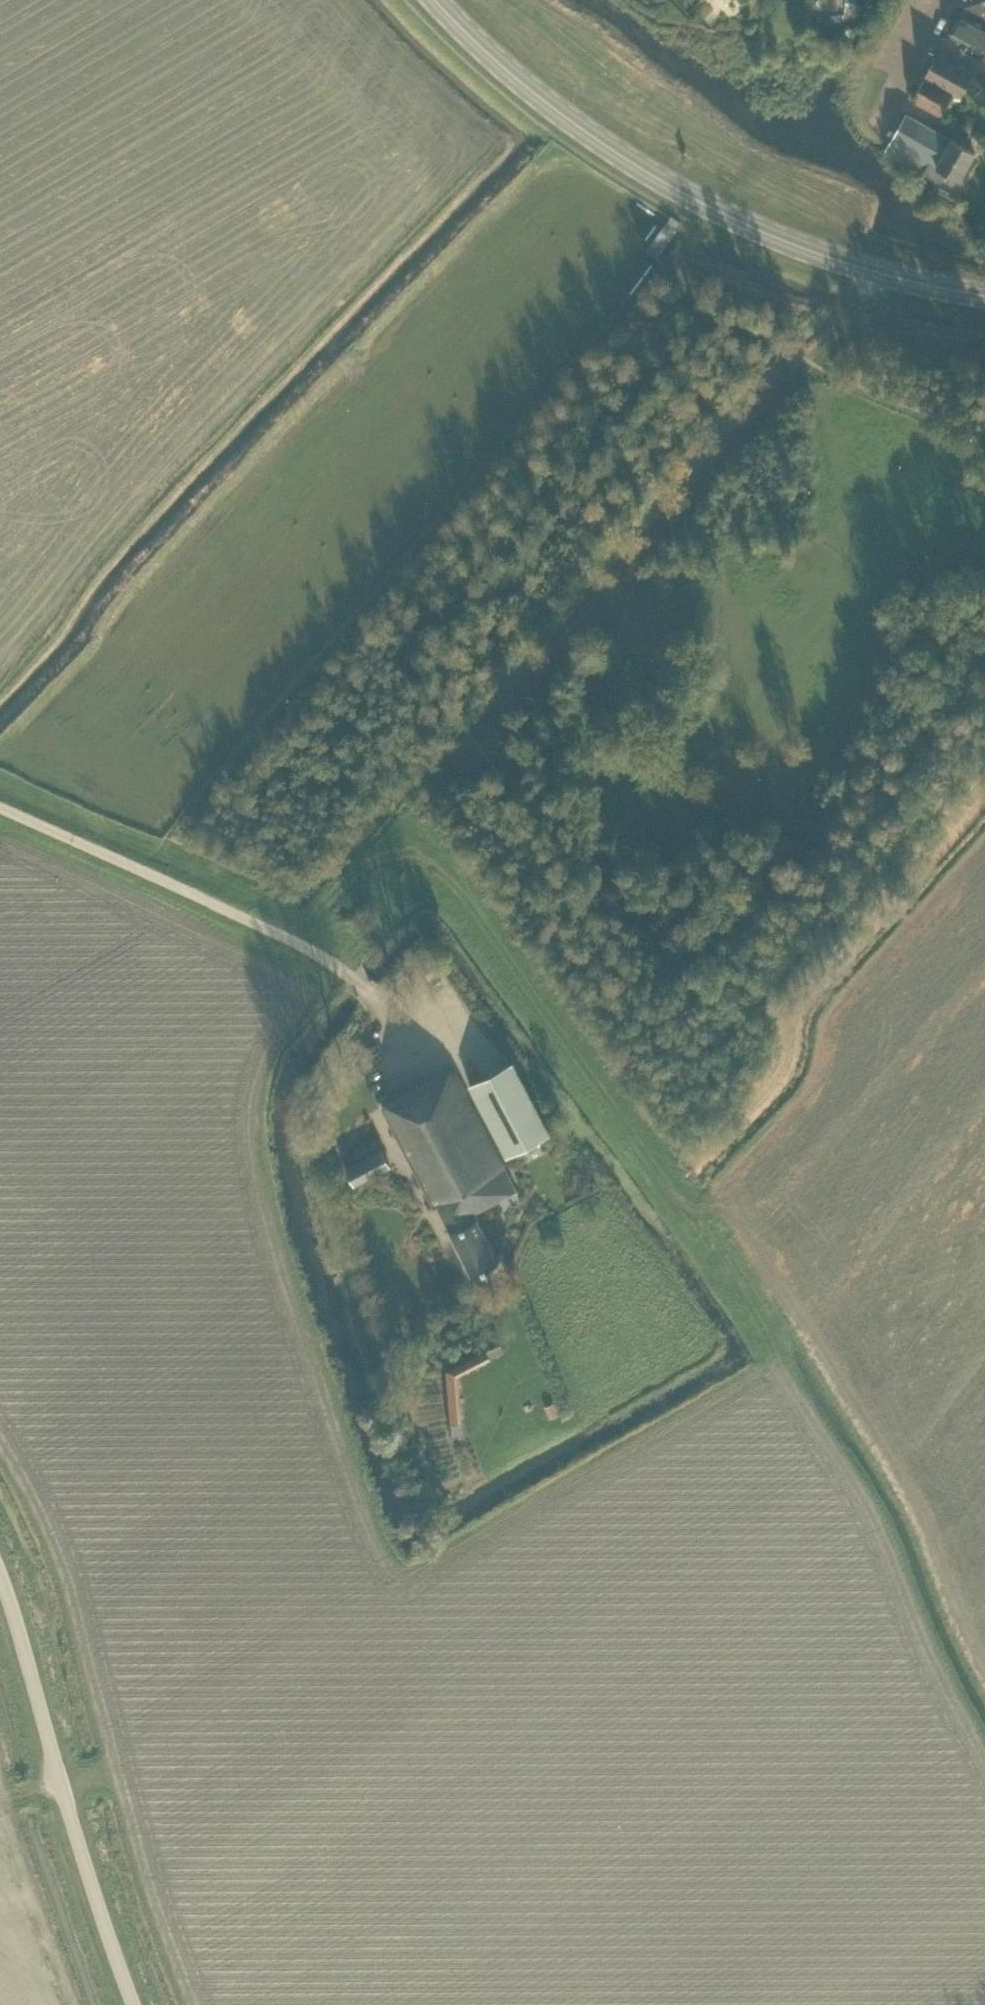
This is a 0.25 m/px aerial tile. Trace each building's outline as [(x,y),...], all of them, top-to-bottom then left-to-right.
[(965,4),(977,10),(974,15),(984,21),(984,0),(967,0),(965,4)] [(961,42),(963,39),(969,42),(965,48),(983,59),(984,60),(984,23),(962,9),(950,31),(953,33),(951,36),(961,42)] [(912,99),(941,115),(953,92),(960,95),(973,71),(938,52),(912,99)] [(984,102),(984,83),(975,93),(984,102)] [(960,177),(975,151),(906,113),(886,149),(937,178),(943,167),(960,177)] [(645,250),(655,257),(680,223),(670,216),(645,250)] [(469,1084),(506,1156),(550,1133),(512,1061),(469,1084)] [(474,1211),(516,1190),(453,1069),(382,1106),(434,1207),(437,1205),(473,1274),(499,1261),(474,1211)] [(389,1166),(380,1148),(345,1166),(354,1184),(389,1166)] [(489,1358),(504,1350),(500,1342),(485,1350),(489,1358)] [(485,1350),(458,1363),(447,1370),(451,1421),(463,1421),(459,1372),(489,1358),(485,1350)] [(549,1417),(558,1414),(554,1402),(545,1406),(549,1417)] [(452,1433),(463,1433),(463,1421),(451,1421),(452,1433)]
